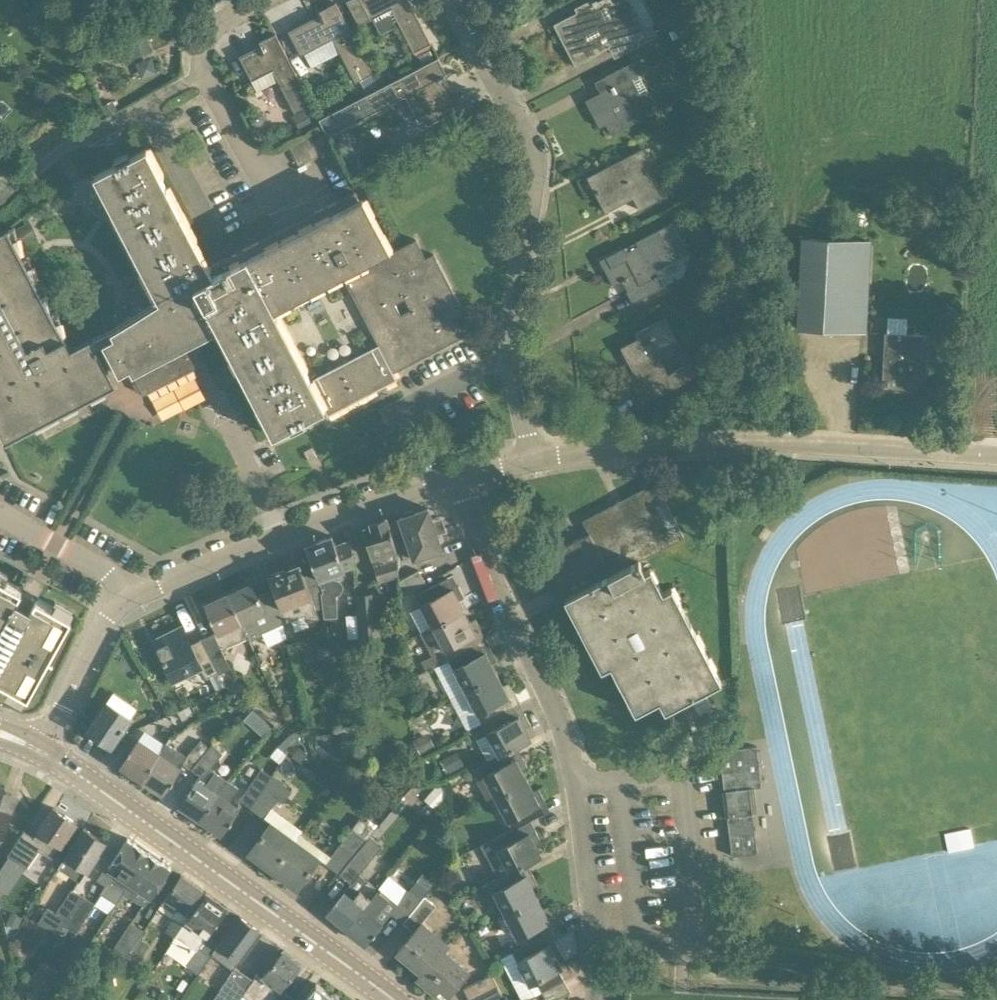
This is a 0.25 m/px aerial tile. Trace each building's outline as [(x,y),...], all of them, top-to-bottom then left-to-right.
[(405,0),(350,0),(344,3),(357,28),(373,19),(380,34),(397,26),(412,54),(429,46),(405,0)] [(591,4),(592,7),(552,26),(572,68),(621,44),(626,53),(656,37),(650,26),(639,32),(625,4),(621,6),(618,0),(606,0),(597,4),(596,2),(591,4)] [(371,73),(335,2),(316,12),(317,15),(287,31),(300,55),(332,38),(354,82),(371,73)] [(654,24),(659,33),(680,22),(676,13),(654,24)] [(144,29),(125,35),(132,56),(133,58),(152,52),(144,29)] [(256,49),(237,59),(250,83),(255,94),(276,83),(293,116),(310,107),(274,36),(255,46),(256,49)] [(420,130),(458,110),(443,80),(446,79),(436,60),(317,122),(326,139),(400,100),(414,127),(418,125),(420,130)] [(640,96),(631,79),(642,73),(636,61),(593,83),(599,94),(584,102),(598,129),(605,126),(610,136),(657,113),(648,92),(640,96)] [(366,91),(378,85),(372,74),(361,80),(366,91)] [(316,120),(309,108),(292,117),(298,129),(316,120)] [(264,120),(263,114),(258,111),(252,113),(249,118),(251,123),(256,126),(261,125),(264,120)] [(702,118),(692,123),(699,136),(708,132),(702,118)] [(358,157),(352,147),(340,153),(345,164),(358,157)] [(638,211),(665,197),(641,150),(585,178),(604,214),(632,200),(638,211)] [(203,271),(141,153),(97,176),(158,294),(154,296),(161,309),(155,312),(156,313),(150,315),(150,316),(144,319),(145,319),(139,322),(139,323),(134,326),(128,329),(129,330),(123,333),(101,345),(118,376),(129,370),(142,397),(205,364),(194,343),(216,331),(271,437),(322,411),(326,418),(396,381),(392,374),(464,336),(455,318),(462,313),(432,255),(424,259),(414,241),(385,256),(353,193),(203,271)] [(363,169),(359,161),(348,167),(352,175),(363,169)] [(936,213),(932,224),(943,228),(947,217),(936,213)] [(674,224),(605,259),(610,269),(603,272),(611,288),(622,283),(627,293),(625,293),(631,305),(664,289),(655,271),(689,254),(674,224)] [(11,232),(15,239),(17,238),(18,242),(27,238),(22,227),(15,230),(11,232)] [(12,241),(6,229),(0,232),(0,440),(3,445),(115,388),(91,341),(70,352),(12,241)] [(865,334),(869,241),(801,238),(796,331),(865,334)] [(707,258),(695,264),(701,275),(712,269),(707,258)] [(668,375),(655,350),(674,341),(663,319),(633,335),(636,340),(619,349),(632,374),(625,377),(640,406),(694,378),(687,365),(668,375)] [(926,386),(926,370),(924,370),(926,336),(883,334),(880,392),(908,394),(908,385),(926,386)] [(157,396),(165,417),(211,399),(203,378),(157,396)] [(658,701),(663,712),(694,696),(712,687),(720,682),(671,588),(662,593),(650,570),(645,572),(638,560),(684,537),(655,485),(582,521),(588,534),(556,552),(549,569),(600,670),(609,666),(634,714),(658,701)] [(442,550),(428,508),(413,513),(413,511),(411,510),(403,512),(403,514),(403,516),(399,518),(413,560),(442,550)] [(397,551),(386,517),(382,519),(379,518),(375,519),(373,521),(360,525),(378,584),(398,578),(397,551)] [(303,548),(309,562),(313,573),(314,572),(318,582),(323,608),(324,618),(337,617),(336,596),(340,595),(343,588),(342,583),(339,580),(335,580),(333,576),(354,568),(350,538),(349,538),(349,542),(335,548),(331,537),(304,547),(303,548)] [(272,590),(283,618),(284,621),(285,623),(290,621),(306,615),(308,622),(320,619),(316,610),(323,608),(318,582),(314,572),(313,573),(303,576),(299,566),(267,578),(272,590)] [(400,597),(426,584),(419,571),(399,581),(400,597)] [(0,573),(0,681),(8,685),(6,689),(24,699),(27,695),(28,696),(30,691),(29,691),(30,690),(33,692),(51,659),(52,659),(53,658),(52,657),(70,624),(67,622),(68,621),(68,622),(71,618),(70,617),(72,613),(54,603),(51,607),(36,599),(39,595),(22,586),(20,590),(5,581),(7,577),(0,573)] [(430,627),(462,610),(458,600),(463,597),(458,587),(452,590),(447,580),(413,596),(406,600),(412,611),(419,607),(430,627)] [(282,622),(284,621),(283,618),(272,590),(256,597),(251,585),(228,595),(249,642),(262,636),(261,633),(283,623),(282,622)] [(359,644),(381,642),(377,592),(355,594),(359,644)] [(248,642),(249,642),(228,595),(204,606),(217,633),(202,641),(219,674),(230,669),(221,651),(246,639),(248,642)] [(446,659),(485,639),(475,619),(469,622),(462,610),(430,627),(430,628),(442,650),(431,657),(421,662),(425,670),(446,659)] [(272,641),(291,635),(288,625),(269,630),(272,641)] [(219,674),(202,641),(191,646),(181,627),(152,641),(172,683),(200,669),(205,679),(217,673),(218,675),(219,674)] [(485,639),(446,659),(447,661),(463,691),(495,674),(491,664),(497,661),(485,639)] [(328,647),(318,648),(320,662),(329,661),(328,647)] [(479,723),(518,703),(508,683),(502,686),(495,674),(463,691),(464,693),(479,723)] [(217,692),(225,687),(220,678),(212,682),(217,692)] [(238,696),(245,687),(234,679),(227,687),(238,696)] [(712,687),(694,696),(703,711),(720,700),(712,687)] [(111,748),(130,720),(107,703),(87,731),(111,748)] [(496,756),(529,739),(524,728),(530,725),(518,703),(479,723),(496,756)] [(193,715),(189,706),(178,712),(182,721),(193,715)] [(253,728),(263,717),(253,709),(243,719),(253,728)] [(287,755),(302,732),(297,729),(286,734),(277,748),(287,755)] [(159,753),(163,747),(170,736),(161,730),(156,737),(151,733),(145,744),(138,739),(120,767),(140,780),(159,753)] [(337,733),(339,747),(339,751),(348,745),(345,732),(337,733)] [(335,748),(333,733),(315,735),(316,748),(317,748),(320,758),(339,752),(339,747),(335,748)] [(434,747),(427,733),(412,740),(420,754),(434,747)] [(494,797),(526,780),(522,771),(527,768),(516,747),(530,740),(529,739),(496,756),(496,757),(479,767),(494,797)] [(190,769),(209,748),(200,741),(183,760),(163,747),(159,753),(140,780),(163,796),(182,768),(184,765),(190,769)] [(199,820),(226,780),(215,773),(211,770),(223,753),(212,744),(209,748),(190,769),(209,782),(207,785),(197,779),(179,806),(199,820)] [(718,752),(723,792),(753,788),(760,787),(755,747),(718,752)] [(441,759),(442,759),(449,772),(449,773),(463,765),(456,751),(441,759)] [(250,808),(272,777),(273,775),(263,768),(254,783),(253,782),(240,802),(250,808)] [(272,777),(250,808),(249,810),(264,820),(277,801),(282,804),(291,791),(272,777)] [(226,780),(199,820),(221,835),(240,807),(230,801),(238,789),(226,780)] [(524,824),(543,814),(538,804),(544,801),(538,790),(533,792),(526,780),(494,797),(510,830),(523,823),(524,824)] [(447,803),(446,786),(445,784),(435,786),(424,799),(439,813),(447,803)] [(724,804),(726,817),(731,857),(732,857),(756,854),(751,815),(756,814),(754,800),(724,804)] [(60,848),(76,824),(54,809),(34,838),(23,832),(7,856),(25,869),(27,865),(31,864),(41,849),(51,856),(58,846),(60,848)] [(3,841),(12,816),(0,812),(0,845),(3,841)] [(525,863),(525,864),(540,856),(534,845),(540,842),(530,822),(544,815),(543,814),(524,824),(523,823),(510,830),(510,831),(480,846),(496,878),(525,863)] [(359,849),(370,836),(375,829),(360,817),(332,856),(325,865),(338,875),(359,849)] [(271,872),(295,839),(272,822),(248,854),(271,872)] [(973,827),(947,832),(951,850),(977,845),(973,827)] [(87,873),(106,843),(83,829),(58,869),(80,883),(86,872),(87,873)] [(359,849),(371,859),(382,846),(370,836),(359,849)] [(129,883),(148,853),(127,839),(107,869),(108,871),(102,880),(107,884),(100,894),(104,897),(116,904),(122,894),(129,883)] [(295,839),(271,872),(296,890),(320,857),(295,839)] [(338,875),(351,884),(358,875),(371,859),(359,849),(338,875)] [(129,883),(122,894),(123,895),(144,909),(171,869),(148,853),(129,883)] [(537,885),(525,864),(525,863),(496,878),(496,879),(488,883),(504,915),(537,898),(535,894),(534,894),(531,888),(537,885)] [(424,873),(409,891),(419,899),(434,882),(424,873)] [(205,893),(181,875),(164,899),(188,916),(205,893)] [(345,929),(377,890),(367,882),(358,894),(348,887),(326,913),(345,929)] [(71,889),(56,913),(68,921),(83,896),(71,889)] [(408,892),(397,906),(377,890),(345,929),(364,945),(390,914),(402,924),(420,902),(421,900),(419,899),(409,891),(408,892)] [(211,955),(216,948),(204,940),(225,909),(226,910),(227,908),(205,893),(188,916),(182,926),(173,938),(174,939),(175,938),(196,952),(185,967),(196,976),(211,955)] [(68,921),(64,926),(76,934),(95,904),(83,896),(68,921)] [(443,949),(447,943),(423,922),(436,907),(424,897),(421,900),(420,902),(402,924),(412,933),(396,952),(412,965),(414,963),(423,970),(425,971),(427,968),(442,950),(443,949)] [(544,936),(550,933),(549,933),(554,931),(549,921),(554,919),(548,907),(543,910),(537,898),(504,915),(520,947),(544,935),(544,936)] [(433,912),(441,923),(452,915),(444,904),(433,912)] [(64,926),(68,921),(56,913),(47,908),(38,923),(58,935),(64,926)] [(18,928),(23,918),(11,912),(7,922),(18,928)] [(216,948),(211,955),(232,970),(239,960),(240,961),(260,932),(239,918),(218,948),(216,948)] [(182,926),(174,920),(166,932),(173,938),(182,926)] [(126,959),(139,939),(144,932),(131,923),(113,950),(126,959)] [(535,983),(540,993),(564,981),(558,970),(560,969),(555,957),(560,954),(550,933),(544,936),(544,935),(520,947),(520,948),(511,953),(528,987),(535,983)] [(139,939),(126,959),(124,961),(135,968),(150,946),(139,939)] [(469,970),(445,951),(443,949),(442,950),(427,968),(425,971),(423,970),(417,979),(434,993),(439,988),(448,996),(469,970)] [(250,983),(242,995),(248,999),(292,999),(280,991),(301,966),(282,951),(260,976),(257,973),(250,983)] [(733,966),(718,966),(718,976),(733,977),(733,966)] [(250,983),(232,971),(213,999),(239,999),(242,995),(250,983)] [(497,986),(491,975),(462,989),(467,999),(471,999),(497,986)] [(540,993),(544,999),(555,999),(569,993),(564,981),(540,993)] [(338,998),(337,997),(334,995),(332,995),(330,996),(316,984),(303,999),(338,999),(338,998)] [(471,999),(500,999),(503,999),(497,986),(471,999)] [(24,992),(27,999),(38,999),(33,988),(24,992)]
